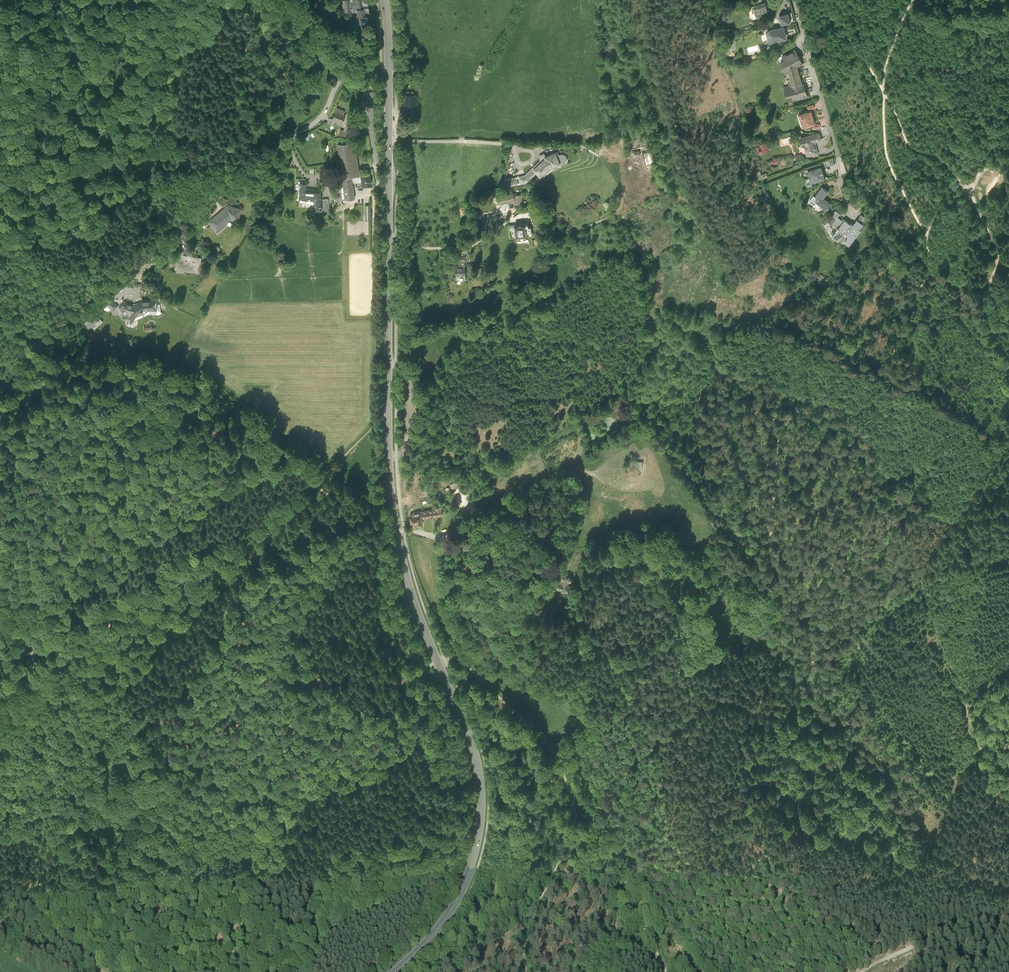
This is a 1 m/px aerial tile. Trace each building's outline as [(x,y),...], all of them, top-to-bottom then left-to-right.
[(342,1),(344,13),(345,13),(350,12),(357,11),(358,16),(358,17),(360,17),(367,17),(367,16),(369,16),(367,0),(348,0),(342,1)] [(756,12),(756,15),(762,13),(762,12),(768,11),(766,2),(751,6),(753,13),(756,12)] [(345,13),(345,21),(360,25),(360,17),(358,17),(358,16),(350,14),(350,12),(345,13)] [(789,14),(780,16),(783,25),(791,23),(789,14)] [(784,27),(767,31),(770,42),(787,38),(784,27)] [(795,50),(783,56),(785,61),(780,63),(786,73),(789,86),(783,88),(786,97),(792,95),(793,101),(807,97),(803,83),(802,83),(797,66),(802,63),(795,50)] [(417,96),(404,96),(404,113),(414,113),(414,106),(417,106),(417,96)] [(336,107),(332,119),(329,118),(327,123),(332,125),(333,120),(342,123),(346,114),(343,113),(345,110),(336,107)] [(811,110),(798,114),(802,129),(813,126),(816,125),(811,110)] [(821,127),(827,125),(825,118),(818,120),(818,124),(820,123),(821,127)] [(819,133),(799,139),(801,148),(804,147),(807,158),(818,154),(815,143),(821,141),(819,133)] [(355,143),(337,145),(340,169),(342,178),(346,178),(359,176),(355,143)] [(525,175),(519,177),(520,183),(530,181),(529,179),(537,172),(541,176),(550,167),(560,163),(561,163),(562,163),(564,162),(566,161),(566,160),(564,155),(563,154),(561,154),(560,155),(558,151),(546,157),(545,156),(543,157),(541,158),(542,159),(525,175)] [(821,167),(808,171),(812,183),(825,179),(821,167)] [(342,178),(340,169),(334,170),(339,204),(341,204),(341,200),(345,199),(342,180),(342,178)] [(342,178),(342,180),(345,199),(355,198),(353,183),(361,182),(362,186),(372,184),(370,173),(360,174),(360,176),(359,176),(346,178),(342,178)] [(507,187),(518,184),(516,177),(505,180),(507,187)] [(322,210),(321,199),(320,189),(306,189),(307,181),(300,181),(299,199),(313,199),(314,210),(322,210)] [(815,196),(818,198),(820,195),(823,197),(828,192),(822,187),(815,196)] [(515,204),(522,203),(522,194),(515,195),(514,192),(497,196),(499,204),(504,209),(503,210),(506,212),(509,210),(509,204),(508,201),(511,201),(514,200),(515,204)] [(816,201),(826,209),(828,206),(830,203),(823,197),(820,195),(818,198),(816,201)] [(228,204),(208,221),(209,223),(211,226),(217,232),(218,232),(227,224),(227,222),(231,219),(238,221),(241,208),(229,205),(228,204)] [(866,218),(861,214),(852,225),(851,224),(844,219),(843,220),(837,216),(840,213),(835,210),(827,219),(838,228),(832,234),(838,239),(844,232),(849,235),(844,241),(849,244),(860,230),(858,229),(863,223),(862,223),(866,218)] [(517,223),(510,224),(510,229),(515,228),(516,236),(527,235),(527,231),(532,231),(531,225),(528,226),(528,222),(522,223),(522,220),(517,221),(517,223)] [(203,254),(192,253),(192,252),(192,251),(191,251),(190,251),(190,252),(190,253),(185,252),(186,248),(180,248),(177,267),(201,270),(203,254)] [(456,279),(465,279),(465,267),(464,258),(457,259),(457,268),(456,268),(456,279)] [(118,307),(111,300),(106,304),(113,312),(118,307)] [(125,301),(120,307),(125,316),(123,319),(132,324),(135,319),(137,317),(138,316),(143,314),(146,313),(149,310),(157,311),(157,300),(150,300),(145,300),(143,301),(139,302),(137,303),(135,304),(133,304),(130,304),(127,303),(125,301)] [(94,317),(83,328),(91,331),(96,326),(95,325),(98,322),(94,317)] [(467,478),(452,485),(455,490),(469,483),(467,478)] [(474,483),(469,485),(474,495),(478,494),(474,483)] [(417,514),(413,514),(414,523),(420,522),(420,523),(426,522),(425,517),(446,514),(445,507),(438,507),(438,509),(424,511),(424,510),(416,511),(417,514)] [(570,575),(570,576),(566,575),(564,581),(562,580),(560,588),(574,593),(577,585),(574,584),(576,578),(574,577),(574,576),(570,575)] [(508,606),(502,618),(510,622),(513,616),(514,617),(518,611),(508,606)] [(289,657),(300,660),(302,654),(291,651),(289,657)]
